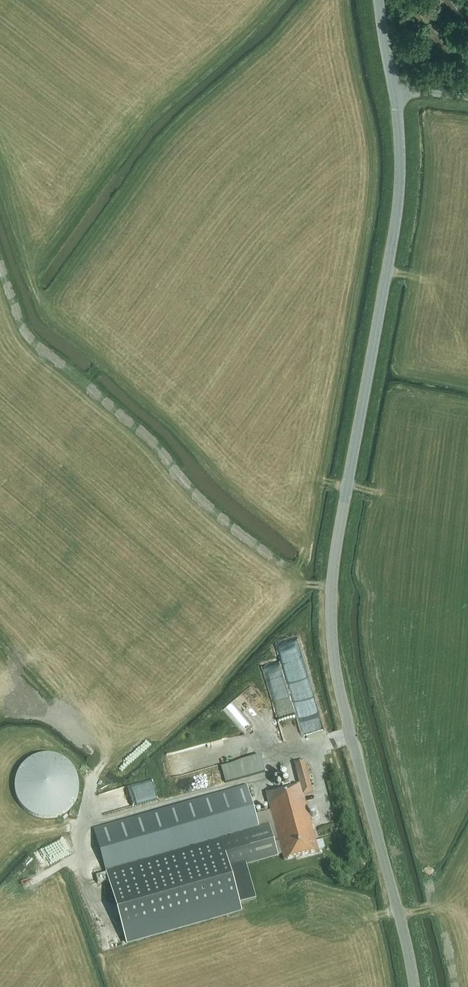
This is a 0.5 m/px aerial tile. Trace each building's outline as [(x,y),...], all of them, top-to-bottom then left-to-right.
[(88,356),(80,363),(86,369),(94,362),(88,356)] [(301,639),(299,639),(300,658),(306,658),(306,672),(313,672),(313,647),(301,647),(301,639)] [(281,661),(265,665),(286,739),(300,735),(301,738),(306,736),(300,718),(299,718),(295,703),(290,704),(289,702),(288,702),(286,693),(290,692),(281,661)] [(235,699),(226,707),(246,732),(255,724),(251,718),(256,714),(260,720),(274,709),(253,684),(235,699)] [(320,729),(330,728),(327,701),(317,703),(320,729)] [(62,758),(60,757),(58,756),(55,755),(50,755),(45,755),(43,755),(38,756),(34,757),(31,759),(27,762),(25,764),(23,765),(22,767),(20,769),(18,772),(17,775),(16,777),(16,780),(15,782),(15,784),(15,786),(15,790),(15,792),(16,794),(17,796),(17,798),(18,800),(19,803),(21,805),(22,807),(24,809),(25,810),(26,811),(29,813),(31,815),(34,816),(35,816),(36,817),(39,818),(40,818),(42,818),(43,818),(44,819),(45,819),(47,819),(49,819),(52,818),(54,818),(56,818),(58,817),(60,816),(61,815),(64,814),(67,812),(68,811),(70,809),(72,807),(73,805),(74,804),(76,802),(77,800),(78,797),(78,795),(78,794),(79,792),(79,790),(79,788),(79,787),(79,785),(79,784),(79,782),(79,780),(78,778),(78,777),(77,774),(76,772),(74,770),(74,768),(71,766),(69,764),(68,762),(66,761),(65,760),(64,759),(62,758)] [(261,756),(237,762),(221,766),(225,782),(265,772),(261,756)] [(313,793),(305,761),(295,763),(301,786),(292,788),(292,787),(266,794),(271,811),(255,815),(247,785),(94,829),(128,946),(242,912),(229,868),(283,854),(285,861),(319,851),(304,795),(313,793)] [(153,780),(142,783),(147,802),(158,799),(153,780)]
